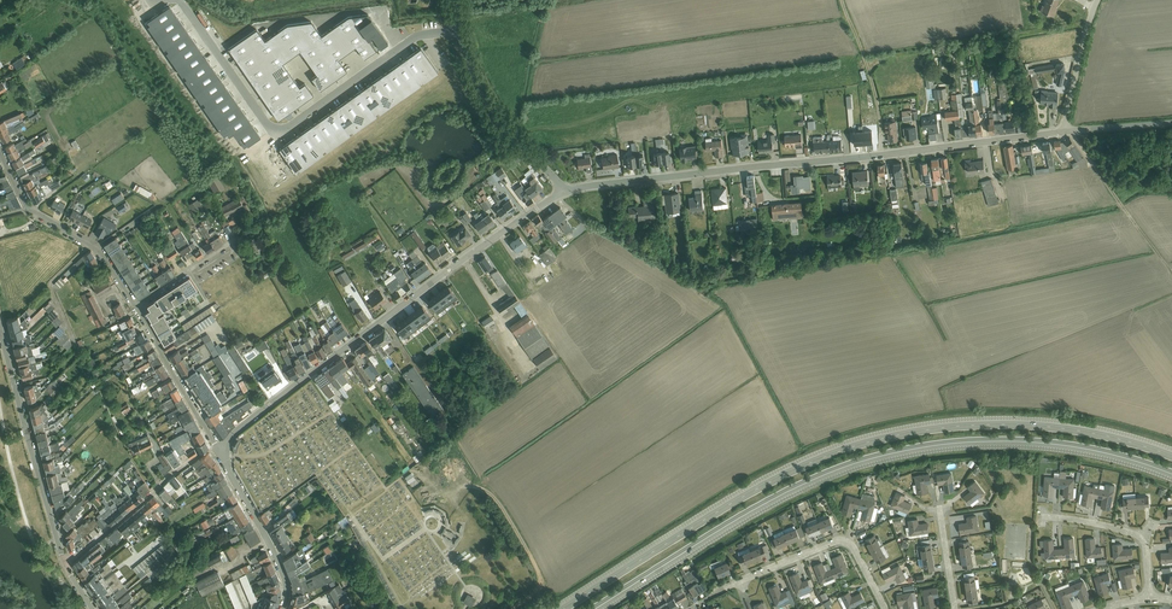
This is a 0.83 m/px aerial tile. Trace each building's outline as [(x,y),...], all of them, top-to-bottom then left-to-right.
[(1040,11),(1054,16),(1057,10),(1055,10),(1056,7),(1059,0),(1046,0),(1044,5),(1043,5),(1040,11)] [(257,29),(229,49),(245,72),(254,85),(262,96),(270,108),(278,120),(313,95),(305,83),(300,87),(291,75),(283,63),(292,57),(300,51),(309,63),(317,74),(312,78),(320,90),(335,79),(347,71),(338,59),(356,47),(364,58),(376,50),(352,16),(348,16),(330,29),(321,36),(311,21),(287,25),(265,41),(257,29)] [(975,50),(975,45),(974,40),(965,41),(967,53),(976,52),(975,50)] [(412,54),(429,78),(438,72),(421,48),(412,54)] [(403,60),(420,84),(429,78),(412,54),(403,60)] [(21,57),(12,63),(17,70),(26,64),(25,63),(28,61),(25,56),(22,58),(21,57)] [(394,66),(412,91),(420,84),(403,60),(397,65),(394,66)] [(1035,68),(1028,69),(1029,72),(1031,74),(1034,89),(1039,88),(1036,75),(1036,73),(1057,70),(1057,72),(1059,72),(1056,84),(1063,86),(1065,71),(1064,63),(1035,68)] [(385,73),(403,97),(412,91),(394,66),(385,73)] [(377,79),(394,103),(403,97),(385,73),(377,79)] [(927,76),(925,77),(927,88),(935,87),(934,77),(927,78),(927,76)] [(1001,98),(1002,107),(1005,106),(1007,105),(1006,101),(1009,100),(1006,79),(1004,80),(1004,79),(1001,79),(1001,76),(998,76),(1001,98)] [(368,85),(385,110),(394,103),(377,79),(368,85)] [(0,83),(0,94),(9,88),(5,82),(3,83),(2,82),(0,83)] [(359,92),(376,116),(385,110),(368,85),(359,92)] [(938,89),(939,99),(947,98),(946,88),(938,89)] [(1041,89),(1040,103),(1049,104),(1049,106),(1057,107),(1058,91),(1047,91),(1047,90),(1041,89)] [(350,98),(367,122),(376,116),(359,92),(350,98)] [(956,94),(962,136),(977,135),(974,109),(972,96),(965,97),(965,102),(966,102),(967,109),(969,109),(970,124),(968,125),(969,129),(966,129),(966,127),(965,127),(964,117),(961,93),(956,94)] [(962,136),(956,94),(951,94),(952,100),(951,100),(951,106),(952,106),(953,110),(945,111),(946,120),(954,119),(955,123),(956,123),(956,128),(955,128),(956,137),(962,136)] [(341,104),(359,129),(367,122),(350,98),(341,104)] [(993,113),(995,132),(1005,131),(1003,119),(1002,107),(1001,98),(998,98),(998,100),(997,100),(998,112),(993,113)] [(333,111),(350,135),(359,129),(341,104),(333,111)] [(911,109),(902,111),(903,121),(912,120),(911,109)] [(974,109),(977,135),(982,134),(981,124),(979,124),(978,118),(980,118),(979,115),(978,115),(977,109),(974,109)] [(324,117),(341,141),(350,135),(333,111),(324,117)] [(19,119),(23,117),(21,113),(0,122),(0,131),(7,128),(8,128),(7,127),(6,124),(12,122),(19,119)] [(929,134),(936,133),(939,133),(936,114),(931,115),(931,116),(922,117),(923,129),(929,128),(929,134)] [(315,123),(332,148),(341,141),(324,117),(315,123)] [(889,121),(884,122),(885,132),(888,132),(889,141),(898,140),(896,120),(894,118),(890,118),(889,121)] [(19,119),(12,122),(15,127),(21,123),(19,119)] [(0,137),(4,143),(12,138),(9,135),(23,126),(21,123),(15,127),(9,131),(0,137)] [(306,130),(323,154),(332,148),(315,123),(306,130)] [(917,126),(903,127),(904,135),(906,135),(906,139),(918,138),(917,126)] [(0,131),(0,137),(9,131),(7,128),(0,131)] [(297,136),(314,160),(323,154),(306,130),(297,136)] [(864,144),(863,131),(854,132),(855,144),(864,144)] [(863,131),(864,144),(869,143),(873,143),(872,131),(863,131)] [(48,133),(34,142),(37,147),(40,145),(41,147),(40,147),(41,148),(42,149),(52,143),(48,137),(50,136),(48,133)] [(742,137),(731,138),(732,148),(733,148),(734,155),(741,154),(741,155),(742,154),(750,153),(749,142),(752,141),(752,136),(748,136),(748,133),(742,134),(742,137)] [(768,140),(758,140),(759,153),(774,152),(773,142),(776,142),(775,133),(768,134),(768,140)] [(801,134),(785,135),(786,146),(796,145),(796,148),(803,147),(801,134)] [(829,140),(830,151),(830,152),(843,151),(841,139),(840,139),(840,135),(833,135),(833,140),(830,140),(830,137),(832,137),(832,134),(828,134),(829,140)] [(288,142),(306,166),(314,160),(297,136),(288,142)] [(830,151),(829,140),(823,141),(823,136),(813,137),(815,152),(830,151)] [(712,137),(706,138),(707,151),(715,150),(716,157),(724,156),(721,139),(712,141),(712,137)] [(1061,148),(1065,153),(1069,150),(1077,161),(1079,160),(1080,161),(1080,163),(1071,164),(1073,168),(1088,166),(1087,161),(1070,137),(1065,141),(1061,143),(1061,148)] [(17,149),(28,142),(25,139),(15,145),(14,143),(5,148),(8,153),(17,149)] [(17,149),(8,153),(11,160),(20,155),(18,153),(33,144),(32,142),(30,140),(28,142),(17,149)] [(1050,141),(1051,149),(1058,148),(1058,149),(1057,150),(1063,160),(1067,158),(1065,153),(1061,148),(1061,143),(1060,140),(1054,141),(1050,141)] [(1036,169),(1037,174),(1055,171),(1051,149),(1050,141),(1043,143),(1045,152),(1047,152),(1049,167),(1036,169)] [(306,166),(288,142),(280,148),(280,149),(297,173),(306,166)] [(680,148),(679,148),(680,160),(681,160),(681,161),(688,160),(688,159),(697,158),(696,146),(686,147),(685,146),(685,145),(684,144),(683,144),(682,144),(681,144),(680,145),(680,146),(680,147),(680,148)] [(1037,174),(1036,169),(1031,144),(1018,146),(1019,151),(1022,151),(1023,154),(1029,153),(1029,158),(1028,158),(1029,167),(1031,166),(1032,174),(1037,174)] [(1013,145),(1004,146),(1009,175),(1018,174),(1013,145)] [(34,149),(13,162),(15,167),(33,158),(31,156),(36,153),(34,149)] [(661,152),(662,162),(666,162),(670,162),(669,153),(668,151),(661,152)] [(662,162),(661,152),(653,153),(653,155),(654,164),(658,163),(662,162)] [(585,157),(577,158),(578,170),(584,169),(584,167),(586,167),(587,172),(592,171),(590,153),(585,154),(585,157)] [(608,156),(601,157),(604,169),(612,167),(613,168),(619,167),(617,153),(608,155),(608,156)] [(54,161),(52,163),(54,167),(65,161),(62,154),(53,159),(54,161)] [(634,155),(636,165),(640,165),(640,166),(644,165),(643,156),(642,157),(642,154),(634,155)] [(636,165),(634,155),(627,156),(627,158),(626,158),(627,167),(632,167),(632,166),(636,165)] [(938,158),(939,167),(942,166),(942,167),(945,166),(946,178),(947,178),(947,181),(951,180),(947,157),(941,158),(938,158)] [(36,158),(16,169),(19,175),(27,171),(26,168),(38,161),(36,158)] [(939,167),(938,158),(931,159),(934,180),(941,179),(939,167)] [(971,159),(965,160),(966,168),(968,168),(969,172),(974,172),(974,174),(985,173),(984,160),(971,161),(971,159)] [(526,177),(532,172),(530,169),(528,171),(521,162),(517,165),(524,173),(526,176),(526,177)] [(901,162),(893,163),(895,173),(896,173),(897,187),(904,186),(901,162)] [(927,162),(920,163),(922,180),(926,180),(927,185),(932,184),(930,171),(928,172),(927,162)] [(884,164),(878,164),(879,175),(878,175),(878,182),(882,182),(882,185),(886,185),(886,178),(888,178),(887,173),(885,174),(884,164)] [(23,183),(47,171),(49,170),(48,168),(46,169),(44,167),(37,171),(37,172),(30,175),(29,173),(21,177),(23,183)] [(495,172),(500,178),(501,179),(507,175),(501,167),(499,169),(495,172)] [(859,185),(859,186),(869,185),(868,170),(853,171),(854,186),(859,185)] [(47,171),(23,183),(27,189),(34,184),(35,185),(40,183),(39,179),(48,174),(47,171)] [(500,178),(495,172),(486,178),(491,185),(500,178)] [(532,172),(526,177),(538,191),(543,188),(534,177),(535,177),(534,175),(532,172)] [(834,173),(827,174),(828,187),(842,186),(842,185),(845,184),(844,179),(841,179),(841,174),(835,174),(834,173)] [(208,179),(206,180),(215,194),(225,188),(217,174),(208,179)] [(541,175),(539,178),(545,184),(548,182),(541,175)] [(752,191),(752,196),(753,202),(757,202),(756,193),(754,175),(747,176),(747,178),(748,179),(745,179),(747,191),(752,191)] [(795,184),(791,184),(792,193),(806,191),(806,190),(812,189),(811,176),(804,176),(803,175),(794,175),(795,184)] [(10,185),(6,176),(0,178),(0,182),(5,188),(10,185)] [(525,188),(531,197),(538,191),(526,177),(526,176),(521,180),(527,187),(525,188)] [(40,183),(35,185),(27,190),(30,196),(39,191),(37,188),(45,184),(45,186),(52,182),(52,181),(53,180),(52,177),(40,183)] [(991,178),(981,181),(989,206),(999,203),(991,178)] [(60,180),(48,187),(51,192),(61,185),(61,184),(62,184),(60,180)] [(109,181),(105,184),(108,189),(113,186),(109,181)] [(136,184),(133,189),(152,200),(154,197),(153,196),(154,196),(153,195),(153,194),(152,194),(152,193),(136,184)] [(531,197),(525,188),(522,184),(514,189),(523,202),(526,200),(529,204),(530,206),(535,202),(531,197)] [(5,200),(17,197),(10,185),(5,188),(8,194),(6,194),(7,196),(4,198),(5,200)] [(936,203),(933,188),(932,186),(927,187),(930,200),(928,201),(929,205),(930,205),(931,208),(936,207),(936,203)] [(726,187),(712,189),(714,209),(728,207),(726,187)] [(897,188),(890,189),(892,201),(898,200),(897,188)] [(479,193),(489,207),(493,205),(492,204),(495,202),(489,195),(487,197),(482,189),(479,192),(479,193)] [(39,191),(30,196),(34,203),(45,196),(42,190),(39,192),(39,191)] [(696,196),(688,197),(690,210),(704,208),(702,190),(695,191),(696,196)] [(664,194),(665,203),(666,213),(666,212),(666,216),(681,214),(680,211),(678,192),(664,194)] [(756,193),(757,202),(765,201),(764,192),(756,193)] [(489,207),(479,193),(475,196),(477,198),(485,210),(489,207)] [(510,212),(500,199),(496,193),(493,196),(500,207),(496,209),(502,218),(510,212)] [(234,200),(221,208),(225,216),(237,210),(238,212),(242,210),(241,207),(243,206),(246,212),(250,210),(247,204),(246,201),(244,199),(242,196),(234,201),(234,200)] [(644,205),(628,207),(629,218),(638,217),(638,221),(647,220),(647,222),(656,221),(653,196),(643,197),(644,205)] [(9,204),(12,203),(12,204),(15,209),(22,207),(19,202),(17,197),(5,200),(0,202),(0,206),(9,204)] [(500,199),(510,212),(516,208),(509,198),(507,200),(504,197),(500,199)] [(198,199),(189,205),(194,212),(202,206),(198,199)] [(55,200),(50,208),(57,212),(56,213),(60,214),(66,204),(60,201),(59,202),(55,200)] [(600,220),(610,219),(607,200),(587,203),(588,212),(599,211),(600,220)] [(774,204),(772,204),(774,220),(778,219),(778,220),(779,220),(780,220),(780,221),(781,221),(782,222),(784,221),(786,221),(787,221),(788,220),(788,219),(792,218),(803,217),(802,201),(776,204),(774,204)] [(124,203),(117,207),(120,212),(127,208),(126,207),(129,205),(126,202),(124,203)] [(418,204),(414,207),(419,215),(423,212),(418,204)] [(554,211),(569,231),(573,229),(567,221),(566,221),(563,217),(567,215),(560,207),(554,211)] [(78,224),(83,215),(73,210),(69,218),(75,222),(74,223),(78,224)] [(548,215),(555,224),(558,222),(561,225),(560,226),(566,234),(569,231),(554,211),(548,215)] [(463,215),(468,222),(472,220),(471,219),(473,218),(470,215),(469,216),(466,212),(463,215)] [(488,228),(479,214),(477,212),(474,215),(478,221),(474,223),(481,233),(488,228)] [(479,214),(488,228),(495,223),(488,213),(484,216),(481,213),(479,214)] [(557,240),(542,220),(538,214),(533,218),(541,229),(543,227),(546,232),(545,233),(548,237),(544,239),(549,246),(557,240)] [(83,215),(78,224),(81,226),(81,225),(88,229),(92,221),(83,215)] [(468,222),(463,215),(459,218),(461,221),(462,221),(466,225),(468,223),(468,222)] [(542,220),(557,240),(558,240),(561,237),(555,229),(554,230),(552,226),(555,224),(548,215),(542,220)] [(104,217),(95,234),(103,238),(105,233),(109,234),(111,230),(113,231),(117,224),(104,217)] [(229,222),(232,228),(233,228),(234,228),(238,226),(233,217),(232,218),(233,220),(229,222)] [(757,218),(740,220),(741,229),(759,227),(757,218)] [(199,224),(215,249),(224,243),(215,230),(209,233),(203,223),(201,220),(198,222),(199,224)] [(232,228),(229,222),(228,220),(222,223),(230,237),(235,234),(232,228)] [(530,221),(523,226),(528,232),(531,230),(535,235),(529,239),(533,244),(542,237),(530,221)] [(215,249),(199,224),(197,225),(198,227),(198,228),(208,243),(203,246),(208,253),(215,249)] [(460,231),(451,237),(457,246),(472,235),(465,227),(464,225),(458,229),(460,231)] [(193,250),(189,244),(181,231),(181,232),(178,228),(172,232),(178,240),(174,242),(183,256),(193,250)] [(415,231),(411,234),(422,250),(426,247),(415,231)] [(520,235),(510,243),(517,252),(527,244),(520,235)] [(375,236),(367,242),(368,244),(369,244),(369,245),(371,244),(370,243),(372,242),(374,241),(375,240),(375,241),(377,240),(376,239),(377,239),(375,236)] [(108,251),(120,244),(116,238),(104,245),(108,251)] [(435,243),(427,249),(438,264),(452,254),(443,241),(439,244),(435,243)] [(189,244),(193,250),(198,259),(204,256),(199,248),(198,249),(193,242),(189,244)] [(366,242),(354,249),(356,252),(367,245),(366,242)] [(381,243),(375,246),(378,251),(379,251),(381,252),(385,249),(384,247),(384,248),(381,243)] [(120,244),(108,251),(112,257),(123,250),(120,244)] [(173,246),(164,251),(167,254),(166,255),(166,256),(165,256),(167,260),(169,259),(170,259),(179,254),(173,246)] [(549,247),(539,255),(547,265),(548,264),(557,257),(549,247)] [(353,249),(342,256),(343,259),(355,252),(353,249)] [(123,250),(112,257),(116,263),(127,256),(123,250)] [(86,263),(95,257),(91,251),(84,255),(75,263),(77,266),(84,260),(86,263)] [(398,251),(394,254),(396,257),(399,263),(403,260),(400,255),(398,251)] [(412,260),(418,255),(414,251),(409,255),(410,257),(412,260)] [(653,251),(651,254),(653,255),(652,258),(657,260),(662,262),(665,257),(653,251)] [(483,254),(476,259),(484,272),(486,274),(494,268),(490,262),(491,262),(489,259),(488,260),(483,254)] [(412,260),(424,276),(432,271),(426,262),(423,264),(420,261),(421,260),(418,255),(412,260)] [(127,256),(116,263),(120,269),(131,262),(127,256)] [(95,257),(86,263),(79,269),(81,271),(75,274),(78,279),(79,279),(83,287),(87,285),(85,282),(86,281),(84,278),(81,279),(81,278),(84,276),(82,272),(88,266),(90,265),(92,267),(99,263),(95,257)] [(161,261),(172,277),(176,275),(170,267),(169,268),(163,260),(161,261)] [(424,276),(412,260),(407,263),(410,267),(408,269),(417,281),(424,276)] [(163,272),(168,280),(172,277),(161,261),(159,263),(164,271),(163,272)] [(131,262),(120,269),(123,275),(135,268),(131,262)] [(154,266),(164,282),(168,280),(163,272),(161,273),(156,265),(154,266)] [(164,282),(154,266),(151,267),(157,276),(155,277),(160,285),(164,282)] [(135,268),(123,275),(127,281),(139,274),(135,268)] [(372,268),(370,270),(375,279),(378,277),(372,268)] [(501,274),(498,271),(497,270),(491,274),(500,288),(501,288),(503,287),(510,296),(502,301),(502,302),(496,306),(502,314),(515,305),(522,316),(509,325),(517,337),(531,358),(532,358),(532,359),(533,358),(540,368),(557,357),(535,325),(535,324),(528,313),(528,312),(515,293),(501,274)] [(345,271),(338,275),(343,286),(351,281),(345,271)] [(394,274),(408,292),(409,294),(413,291),(398,271),(394,274)] [(139,274),(127,281),(130,285),(131,287),(143,280),(139,274)] [(408,292),(394,274),(384,281),(398,302),(403,298),(402,296),(408,292)] [(104,276),(92,284),(99,296),(112,288),(104,276)] [(61,277),(54,284),(59,289),(68,279),(66,277),(63,279),(61,277)] [(184,281),(191,293),(197,289),(190,277),(184,281)] [(143,280),(131,287),(135,293),(147,286),(143,280)] [(178,285),(186,296),(191,293),(184,281),(178,285)] [(173,288),(181,300),(186,296),(178,285),(173,288)] [(147,286),(135,293),(139,299),(145,295),(151,292),(147,286)] [(167,292),(175,304),(181,300),(173,288),(167,292)] [(442,291),(451,304),(458,299),(449,288),(445,291),(444,289),(442,291)] [(90,291),(81,295),(91,315),(88,316),(90,321),(94,319),(98,327),(106,323),(93,295),(92,295),(90,291)] [(380,291),(369,300),(376,309),(380,306),(381,307),(388,302),(380,291)] [(435,297),(444,309),(451,304),(442,291),(439,294),(440,295),(436,297),(435,296),(435,297)] [(162,296),(169,307),(175,304),(167,292),(162,296)] [(156,299),(163,310),(164,311),(169,307),(162,296),(156,299)] [(433,300),(429,303),(437,314),(444,309),(435,297),(432,299),(433,300)] [(163,310),(156,299),(147,305),(150,309),(145,312),(151,322),(159,317),(157,314),(163,310)] [(355,299),(349,303),(353,308),(352,309),(355,313),(354,314),(358,319),(359,318),(362,321),(367,317),(355,299)] [(49,314),(53,310),(55,309),(49,303),(45,307),(47,310),(46,310),(49,314)] [(120,303),(113,307),(116,312),(115,313),(116,316),(115,317),(114,315),(110,317),(113,322),(127,314),(125,312),(120,303)] [(213,305),(182,325),(185,331),(214,312),(216,310),(213,305)] [(415,311),(425,324),(432,319),(423,307),(419,310),(418,309),(415,311)] [(53,310),(49,314),(47,316),(53,322),(57,317),(59,316),(53,310)] [(22,328),(26,324),(29,322),(28,321),(32,318),(25,311),(20,316),(7,319),(10,331),(22,328)] [(409,316),(418,329),(425,324),(415,311),(413,313),(413,314),(410,317),(409,316)] [(194,326),(198,332),(216,320),(212,314),(194,326)] [(333,330),(339,338),(340,338),(344,336),(343,335),(348,332),(336,314),(333,316),(334,318),(333,318),(337,323),(335,325),(337,327),(333,330)] [(159,317),(151,322),(154,328),(166,320),(163,315),(159,317)] [(402,321),(411,334),(418,329),(409,316),(408,316),(409,318),(406,320),(405,319),(402,321)] [(491,316),(482,322),(486,328),(495,322),(491,316)] [(57,317),(53,322),(52,323),(57,328),(60,326),(62,323),(57,317)] [(124,331),(133,326),(132,323),(134,322),(131,317),(107,328),(108,329),(110,328),(110,330),(112,329),(112,330),(121,326),(122,328),(120,328),(122,332),(124,331)] [(166,320),(154,328),(158,333),(170,326),(166,320)] [(321,327),(331,345),(339,338),(333,330),(326,320),(322,323),(323,324),(321,326),(321,327)] [(400,325),(396,328),(405,339),(411,334),(402,321),(399,323),(400,325)] [(22,328),(10,331),(13,339),(26,335),(28,334),(27,334),(26,328),(28,326),(26,324),(22,328)] [(60,326),(57,328),(53,332),(59,338),(64,333),(65,331),(60,326)] [(133,326),(124,331),(127,338),(125,339),(125,338),(116,343),(117,345),(138,334),(133,326)] [(170,326),(158,333),(161,339),(173,332),(170,326)] [(175,338),(172,340),(174,343),(176,346),(177,347),(179,345),(178,345),(198,332),(194,326),(176,337),(175,338)] [(331,345),(321,327),(318,329),(323,338),(322,338),(325,343),(322,344),(327,353),(333,349),(331,345)] [(375,335),(388,354),(389,355),(396,350),(391,344),(389,345),(387,342),(392,339),(385,328),(375,335)] [(307,338),(313,347),(316,346),(318,348),(316,350),(321,358),(326,354),(315,334),(313,329),(309,331),(311,335),(307,338)] [(39,330),(31,337),(34,339),(41,333),(39,330)] [(138,334),(117,345),(114,347),(116,351),(120,349),(128,345),(135,341),(136,340),(139,345),(149,340),(147,337),(145,338),(142,332),(138,334)] [(173,332),(161,339),(165,345),(168,344),(172,340),(175,338),(176,337),(173,332)] [(64,333),(59,338),(56,341),(61,346),(63,344),(69,338),(64,333)] [(26,335),(13,339),(14,345),(27,342),(32,341),(31,336),(28,334),(26,335)] [(27,342),(14,345),(16,352),(37,347),(39,345),(48,337),(46,334),(34,344),(34,343),(28,344),(27,342)] [(388,354),(375,335),(369,339),(382,358),(388,354)] [(301,345),(307,355),(308,354),(313,362),(314,362),(316,361),(316,360),(319,359),(313,347),(307,338),(306,336),(302,338),(305,343),(301,345)] [(69,338),(63,344),(67,350),(72,345),(69,338)] [(149,340),(139,345),(133,348),(137,355),(144,351),(152,346),(149,340)] [(172,340),(168,344),(171,349),(176,346),(174,343),(172,340)] [(265,340),(256,346),(260,352),(269,347),(265,340)] [(289,340),(285,342),(292,354),(290,355),(293,359),(295,359),(297,363),(294,364),(299,373),(305,370),(289,340)] [(361,346),(366,353),(371,349),(366,342),(361,346)] [(215,345),(217,348),(219,351),(220,354),(228,349),(225,345),(221,347),(219,343),(215,345)] [(307,355),(301,345),(300,343),(294,346),(306,368),(312,364),(307,355)] [(168,344),(165,345),(163,347),(166,352),(171,349),(168,344)] [(37,347),(16,352),(18,359),(18,358),(39,353),(41,353),(39,345),(37,347)] [(234,346),(228,350),(244,373),(250,369),(234,346)] [(364,369),(371,380),(380,373),(368,357),(366,353),(361,346),(355,350),(361,358),(363,358),(364,360),(365,360),(366,361),(367,361),(370,365),(364,369)] [(192,356),(193,357),(200,353),(196,348),(190,353),(192,356)] [(287,354),(284,350),(284,348),(280,350),(284,357),(283,357),(289,368),(287,369),(291,376),(292,378),(298,375),(287,354)] [(138,367),(158,356),(155,349),(148,353),(150,356),(139,362),(139,363),(136,365),(138,367)] [(175,363),(184,357),(189,354),(187,350),(181,354),(179,350),(169,356),(173,364),(175,363)] [(39,353),(18,358),(19,361),(19,362),(19,364),(20,365),(36,361),(35,358),(47,355),(46,351),(41,353),(39,353)] [(200,353),(193,357),(196,362),(203,358),(200,353)] [(219,355),(215,358),(213,359),(225,376),(222,378),(231,392),(235,390),(233,387),(235,386),(232,381),(233,381),(228,374),(231,372),(219,355)] [(158,356),(138,367),(133,370),(135,373),(139,371),(140,371),(144,369),(146,371),(153,366),(154,368),(162,363),(158,356)] [(184,357),(175,363),(178,368),(187,362),(184,357)] [(347,363),(351,370),(354,367),(371,391),(376,387),(373,383),(371,380),(364,369),(355,357),(347,363)] [(336,363),(342,372),(346,370),(352,377),(351,378),(356,384),(359,381),(351,370),(347,363),(343,358),(336,363)] [(36,361),(20,365),(19,366),(22,372),(39,367),(42,366),(41,360),(36,361)] [(117,364),(113,367),(114,369),(119,367),(119,366),(123,364),(121,360),(117,363),(117,364)] [(187,362),(178,368),(182,374),(194,367),(193,365),(190,366),(189,364),(191,363),(189,360),(187,362)] [(129,362),(124,364),(122,365),(125,370),(131,366),(129,362)] [(162,363),(154,368),(145,373),(146,375),(143,377),(145,380),(158,371),(165,367),(162,363)] [(329,369),(335,377),(336,377),(342,385),(349,381),(342,372),(336,363),(329,369)] [(196,370),(184,377),(191,387),(211,374),(209,371),(207,372),(203,366),(196,370)] [(265,380),(268,384),(270,387),(282,378),(273,366),(259,377),(263,382),(265,380)] [(39,367),(22,372),(23,375),(22,376),(22,378),(24,378),(24,379),(33,376),(32,373),(36,372),(36,373),(40,372),(39,367)] [(165,367),(158,371),(161,375),(156,378),(155,376),(152,378),(146,382),(148,386),(169,374),(165,367)] [(194,367),(182,374),(184,377),(196,370),(194,367)] [(414,367),(403,375),(436,423),(439,422),(434,415),(443,409),(414,367)] [(335,377),(329,369),(318,376),(315,379),(329,398),(335,393),(327,383),(331,380),(335,377)] [(63,372),(45,389),(51,395),(56,390),(55,389),(67,377),(63,372)] [(389,373),(383,377),(393,389),(398,387),(389,373)] [(211,374),(191,387),(197,396),(211,387),(214,385),(210,378),(212,376),(211,374)] [(335,377),(331,380),(337,389),(339,389),(346,398),(348,396),(335,377)] [(158,388),(152,391),(155,397),(176,385),(172,379),(162,385),(164,388),(159,391),(158,388)] [(248,390),(243,381),(243,380),(238,382),(244,393),(248,390)] [(34,381),(24,383),(25,387),(26,393),(39,390),(41,387),(40,381),(35,383),(34,381)] [(39,390),(26,393),(28,400),(29,404),(36,401),(35,398),(42,392),(42,391),(46,388),(44,385),(41,387),(39,390)] [(211,387),(197,396),(207,412),(219,404),(228,398),(224,392),(222,393),(220,391),(216,394),(211,387)] [(173,397),(160,405),(162,409),(163,408),(182,397),(177,389),(170,393),(173,397)] [(251,395),(247,397),(249,401),(252,405),(256,403),(251,395)] [(182,397),(163,408),(164,411),(169,408),(168,408),(170,407),(171,408),(176,405),(175,404),(176,403),(178,406),(185,402),(182,397)] [(335,400),(329,405),(334,412),(340,408),(335,400)] [(211,426),(216,434),(217,435),(220,439),(227,434),(228,433),(229,432),(231,430),(233,427),(236,425),(232,421),(236,419),(238,420),(243,417),(241,415),(245,413),(245,412),(253,406),(252,405),(249,401),(224,418),(211,426)] [(174,411),(167,414),(170,419),(174,417),(176,416),(181,413),(189,408),(185,402),(178,406),(179,407),(174,410),(174,411)] [(40,406),(30,408),(32,415),(41,413),(46,408),(48,406),(45,403),(43,405),(42,404),(40,406)] [(127,403),(120,408),(125,415),(132,410),(127,403)] [(219,404),(207,412),(210,415),(215,412),(222,407),(219,404)] [(206,418),(205,418),(211,426),(224,418),(221,412),(225,409),(223,406),(222,407),(215,412),(210,415),(206,418)] [(41,413),(32,415),(34,422),(45,419),(52,413),(46,408),(41,413)] [(170,419),(168,420),(170,424),(178,420),(181,425),(194,418),(189,408),(181,413),(176,416),(174,417),(170,419)] [(45,419),(34,422),(35,426),(47,423),(54,416),(52,413),(45,419)] [(114,415),(112,417),(115,424),(116,423),(119,431),(122,435),(124,434),(121,430),(114,415)] [(47,423),(35,426),(36,432),(46,430),(56,426),(64,419),(62,417),(55,422),(50,425),(51,426),(48,426),(47,423)] [(181,425),(176,428),(178,431),(185,427),(186,429),(188,428),(189,430),(191,435),(200,430),(194,418),(181,425)] [(376,423),(371,426),(375,433),(380,429),(376,423)] [(46,430),(36,432),(38,439),(48,437),(46,430)] [(200,430),(191,435),(193,438),(195,442),(197,445),(202,442),(206,440),(205,439),(200,430)] [(113,431),(108,434),(112,441),(117,438),(113,431)] [(67,441),(61,447),(64,450),(76,438),(73,435),(67,441)] [(148,435),(128,444),(133,455),(150,447),(149,446),(152,445),(152,446),(153,446),(148,435)] [(48,437),(38,439),(38,440),(40,446),(49,444),(52,443),(50,436),(48,437)] [(159,437),(157,438),(158,440),(161,445),(165,443),(163,439),(161,440),(159,437)] [(197,445),(201,452),(201,451),(209,446),(207,443),(206,440),(202,442),(197,445)] [(49,444),(40,446),(42,453),(59,448),(60,448),(59,441),(52,443),(49,444)] [(60,456),(43,460),(45,467),(63,463),(62,459),(63,459),(63,458),(70,452),(67,450),(62,455),(60,456)] [(51,452),(42,454),(43,460),(60,456),(59,453),(55,454),(55,452),(51,453),(51,452)] [(165,452),(158,456),(164,466),(171,462),(167,455),(165,452)] [(201,458),(192,464),(193,466),(194,465),(196,468),(203,462),(204,463),(213,456),(210,453),(207,452),(207,453),(204,455),(201,458)] [(204,463),(196,470),(198,472),(207,465),(208,467),(216,460),(213,456),(204,463)] [(127,463),(124,466),(126,470),(130,468),(129,466),(133,463),(131,459),(127,463)] [(207,465),(198,472),(202,477),(206,473),(208,475),(213,472),(214,474),(221,469),(220,466),(216,460),(208,467),(207,465)] [(163,467),(159,469),(163,475),(167,472),(170,469),(174,466),(171,462),(164,466),(163,467)] [(63,463),(45,467),(47,474),(57,471),(61,470),(64,469),(65,469),(67,467),(65,464),(65,465),(63,463)] [(137,469),(133,471),(134,472),(137,476),(141,483),(138,486),(139,487),(137,488),(143,495),(150,489),(137,469)] [(208,475),(204,478),(206,482),(213,478),(215,481),(225,475),(222,469),(221,469),(214,474),(213,472),(208,475)] [(952,470),(937,471),(937,482),(938,482),(943,482),(944,491),(953,491),(952,470)] [(57,471),(47,474),(50,485),(59,482),(58,478),(57,471)] [(930,471),(914,473),(916,494),(928,493),(927,484),(932,483),(930,471)] [(185,479),(182,482),(184,485),(189,481),(188,480),(195,474),(193,472),(188,477),(185,479)] [(180,473),(177,475),(182,482),(185,479),(180,473)] [(1072,475),(1043,474),(1042,494),(1054,495),(1054,487),(1062,487),(1062,496),(1072,496),(1072,475)] [(215,481),(207,486),(210,491),(227,481),(225,475),(215,481)] [(59,482),(50,485),(52,493),(70,488),(68,479),(69,479),(66,476),(62,477),(60,477),(61,481),(62,483),(60,483),(59,482)] [(170,480),(164,486),(165,487),(168,492),(174,488),(176,491),(179,495),(183,493),(186,490),(175,476),(170,480)] [(964,492),(972,501),(985,488),(975,477),(966,485),(969,488),(964,492)] [(210,491),(206,494),(209,498),(219,492),(221,495),(223,497),(233,491),(227,481),(210,491)] [(75,488),(62,501),(67,505),(77,495),(75,494),(84,485),(81,482),(75,488)] [(1113,488),(1084,483),(1080,503),(1090,505),(1092,496),(1100,498),(1099,505),(1109,507),(1113,488)] [(309,484),(305,487),(308,492),(313,489),(309,484)] [(59,498),(54,499),(56,507),(62,501),(75,488),(73,486),(70,489),(70,490),(66,495),(59,497),(59,498)] [(160,492),(158,494),(164,502),(166,500),(168,499),(169,499),(167,500),(169,503),(171,502),(172,502),(176,507),(179,505),(178,503),(171,495),(168,492),(165,487),(160,492)] [(70,488),(52,493),(54,499),(59,498),(59,497),(66,495),(70,490),(70,489),(70,488)] [(896,489),(890,505),(908,512),(912,501),(904,498),(906,492),(896,489)] [(219,497),(206,506),(207,508),(209,507),(210,509),(211,508),(219,503),(219,502),(221,501),(221,503),(224,509),(238,501),(233,491),(223,497),(221,495),(219,497)] [(876,499),(846,491),(840,513),(851,516),(854,506),(863,508),(860,517),(870,519),(876,499)] [(95,492),(88,498),(92,502),(98,496),(95,492)] [(1122,495),(1123,507),(1150,505),(1149,493),(1122,495)] [(154,496),(150,500),(158,510),(159,512),(160,513),(162,511),(167,517),(170,515),(154,496)] [(293,499),(288,504),(292,507),(298,500),(295,497),(293,499)] [(67,511),(59,517),(63,522),(81,505),(84,502),(82,499),(77,504),(76,504),(74,505),(75,506),(68,512),(67,511)] [(150,500),(145,504),(154,514),(162,523),(164,521),(156,512),(158,510),(150,500)] [(214,512),(210,515),(211,517),(212,517),(215,522),(216,523),(228,516),(228,517),(233,514),(232,514),(234,513),(235,516),(244,510),(238,501),(224,509),(215,514),(214,512)] [(203,502),(193,509),(195,512),(200,509),(201,509),(203,508),(206,506),(203,502)] [(145,504),(141,507),(150,518),(154,514),(145,504)] [(800,504),(796,506),(801,521),(805,519),(800,504)] [(64,522),(63,523),(67,528),(68,528),(70,530),(76,525),(74,522),(75,521),(74,521),(78,518),(76,515),(83,508),(81,505),(64,522)] [(169,505),(165,508),(170,514),(173,511),(169,505)] [(260,514),(258,516),(264,524),(265,523),(270,520),(270,519),(272,518),(269,514),(278,508),(275,505),(263,512),(260,514)] [(141,507),(133,514),(141,525),(150,518),(141,507)] [(235,516),(225,522),(227,526),(225,527),(227,530),(229,528),(231,532),(234,530),(237,528),(236,526),(249,519),(249,518),(244,510),(235,516)] [(281,517),(267,527),(271,534),(282,526),(295,517),(290,511),(285,514),(284,514),(281,516),(281,517)] [(959,520),(960,532),(979,530),(978,512),(966,513),(967,520),(959,520)] [(100,513),(97,516),(99,519),(105,526),(109,523),(100,513)] [(830,513),(806,523),(811,535),(834,526),(830,513)] [(133,514),(125,521),(134,530),(141,525),(133,514)] [(917,516),(908,516),(909,535),(931,533),(930,520),(918,521),(917,516)] [(207,519),(201,522),(204,529),(215,522),(212,517),(211,517),(207,520),(207,519)] [(75,527),(66,535),(70,539),(79,532),(92,520),(90,518),(84,523),(83,523),(77,528),(75,527)] [(92,520),(79,532),(82,535),(84,537),(97,526),(96,525),(98,523),(96,521),(94,518),(92,520)] [(99,519),(96,521),(98,523),(102,528),(105,526),(99,519)] [(237,528),(234,530),(235,533),(237,532),(239,531),(245,527),(247,530),(254,527),(252,523),(249,519),(236,526),(237,528)] [(125,521),(118,527),(127,537),(132,533),(139,542),(140,540),(134,530),(125,521)] [(860,532),(868,527),(866,523),(857,528),(860,532)] [(796,524),(772,535),(777,546),(801,536),(796,524)] [(218,526),(193,540),(196,545),(202,542),(200,539),(206,536),(219,528),(218,526)] [(282,526),(271,534),(283,554),(291,548),(287,540),(289,539),(282,526)] [(117,527),(113,531),(119,539),(124,535),(117,527)] [(241,533),(239,534),(239,535),(240,537),(244,535),(250,546),(261,540),(254,527),(247,530),(241,533)] [(113,531),(108,535),(113,541),(115,539),(117,541),(119,539),(113,531)] [(70,539),(67,543),(68,548),(75,546),(74,541),(77,539),(79,541),(76,543),(77,545),(82,541),(79,537),(82,535),(79,532),(70,539)] [(311,532),(304,537),(308,543),(310,542),(315,538),(311,532)] [(875,532),(865,537),(878,561),(887,557),(881,545),(883,544),(879,536),(877,537),(875,532)] [(238,534),(230,538),(233,544),(242,539),(240,537),(239,535),(239,534),(238,534)] [(1042,536),(1043,557),(1074,555),(1073,534),(1065,535),(1065,545),(1055,546),(1054,535),(1042,536)] [(107,536),(105,537),(107,541),(109,543),(111,545),(114,543),(115,543),(113,541),(108,535),(107,536)] [(1094,536),(1086,537),(1087,555),(1103,555),(1102,543),(1094,543),(1094,536)] [(99,542),(90,549),(93,553),(99,548),(102,546),(105,543),(107,541),(105,537),(99,542)] [(968,538),(960,539),(963,564),(972,563),(968,538)] [(933,568),(931,541),(915,542),(916,556),(920,555),(922,569),(933,568)] [(1120,541),(1113,541),(1113,558),(1133,558),(1133,544),(1120,545),(1120,541)] [(285,559),(284,560),(285,565),(295,560),(305,553),(304,551),(308,548),(312,545),(313,545),(310,542),(308,543),(285,559)] [(1159,561),(1171,560),(1171,543),(1169,543),(1169,547),(1158,548),(1159,561)] [(762,544),(737,552),(741,563),(765,555),(762,544)] [(173,545),(168,550),(174,558),(180,553),(173,545)] [(233,545),(201,561),(206,570),(211,567),(211,568),(224,561),(224,560),(228,558),(229,560),(236,556),(238,554),(233,545)] [(328,545),(323,548),(324,549),(327,553),(331,550),(332,550),(329,546),(328,545)] [(77,560),(73,564),(77,570),(84,566),(82,562),(88,557),(93,553),(90,549),(88,551),(80,558),(80,559),(77,560)] [(266,551),(250,559),(253,563),(260,559),(261,561),(269,557),(266,551)] [(814,563),(821,581),(848,570),(841,552),(833,555),(836,563),(827,567),(824,559),(814,563)] [(295,560),(285,565),(287,570),(297,566),(307,559),(307,558),(305,553),(295,560)] [(84,566),(77,570),(78,571),(81,576),(95,566),(92,563),(102,556),(101,554),(92,561),(91,561),(89,562),(84,566)] [(161,555),(150,564),(154,569),(165,561),(161,555)] [(88,557),(82,562),(84,566),(89,562),(91,561),(88,557)] [(725,558),(713,563),(717,575),(730,571),(725,558)] [(297,566),(287,570),(290,577),(297,573),(299,571),(310,564),(307,559),(297,566)] [(256,568),(253,569),(255,572),(264,566),(268,575),(276,571),(271,560),(264,564),(256,568)] [(900,561),(882,570),(888,582),(895,578),(897,581),(908,576),(900,561)] [(95,566),(81,576),(85,580),(101,567),(98,563),(95,566)] [(246,564),(230,573),(234,579),(253,569),(250,564),(247,565),(246,564)] [(308,565),(300,571),(302,575),(311,569),(308,565)] [(1134,565),(1119,568),(1122,588),(1132,587),(1131,577),(1136,576),(1134,565)] [(297,573),(290,577),(290,578),(291,579),(292,581),(291,582),(292,583),(293,585),(291,586),(293,589),(292,590),(294,593),(293,594),(293,595),(308,591),(312,590),(333,579),(327,568),(306,578),(305,575),(299,578),(297,573)] [(143,569),(137,574),(141,578),(146,573),(143,569)] [(1107,569),(1092,574),(1099,594),(1109,591),(1107,583),(1110,582),(1107,569)] [(789,573),(797,592),(811,587),(806,575),(802,577),(799,570),(789,573)] [(218,571),(196,582),(197,584),(200,590),(202,595),(218,587),(224,584),(218,571)] [(268,575),(257,581),(259,585),(269,579),(271,584),(279,579),(276,571),(268,575)] [(965,574),(970,601),(978,599),(974,572),(965,574)] [(246,574),(240,577),(251,603),(257,600),(246,574)] [(233,580),(244,608),(245,608),(250,607),(243,589),(244,589),(239,577),(233,580)] [(696,578),(686,585),(693,595),(704,588),(696,578)] [(1083,578),(1056,588),(1063,607),(1072,603),(1069,595),(1077,592),(1080,600),(1090,597),(1083,578)] [(271,584),(260,590),(261,593),(280,583),(279,579),(271,584)] [(776,580),(767,584),(775,603),(790,598),(786,587),(780,590),(776,580)] [(225,584),(236,608),(243,608),(232,581),(225,584)] [(261,593),(260,594),(262,596),(263,595),(264,596),(281,588),(280,583),(261,593)] [(336,586),(327,591),(333,602),(339,598),(337,594),(343,590),(339,584),(336,586)] [(110,596),(101,604),(104,608),(115,599),(127,589),(124,585),(119,589),(112,595),(110,596)] [(937,587),(924,587),(924,606),(935,606),(935,596),(938,596),(937,587)] [(257,608),(276,608),(279,601),(280,598),(281,596),(281,588),(264,596),(262,598),(263,600),(260,601),(257,608)] [(841,592),(848,608),(865,600),(861,590),(852,594),(850,589),(841,592)] [(912,589),(895,592),(896,603),(903,602),(903,605),(903,608),(914,608),(915,608),(912,589)] [(333,602),(337,608),(344,608),(346,608),(344,605),(350,601),(351,601),(346,594),(345,594),(343,590),(337,594),(339,598),(333,602)] [(672,595),(676,600),(683,595),(680,590),(672,595)] [(293,595),(291,602),(292,602),(307,598),(309,598),(308,591),(293,595)] [(108,608),(117,608),(118,608),(128,600),(132,596),(129,592),(117,602),(108,608)] [(476,598),(468,593),(463,601),(472,606),(476,598)] [(679,607),(671,594),(654,605),(647,594),(642,597),(649,608),(647,608),(675,608),(679,607)] [(702,600),(707,608),(717,608),(710,595),(702,600)] [(1028,602),(1031,608),(1044,608),(1047,607),(1042,595),(1028,602)] [(813,598),(817,605),(821,603),(817,596),(813,598)] [(633,597),(627,601),(630,606),(636,602),(633,597)] [(289,608),(295,608),(297,606),(302,604),(303,606),(309,602),(307,598),(292,602),(291,602),(290,605),(289,608)] [(833,605),(830,598),(824,601),(827,608),(833,605)] [(115,599),(104,608),(108,608),(117,602),(115,599)] [(761,599),(753,602),(755,608),(765,608),(761,599)] [(117,608),(127,608),(132,605),(128,600),(118,608),(117,608)]
